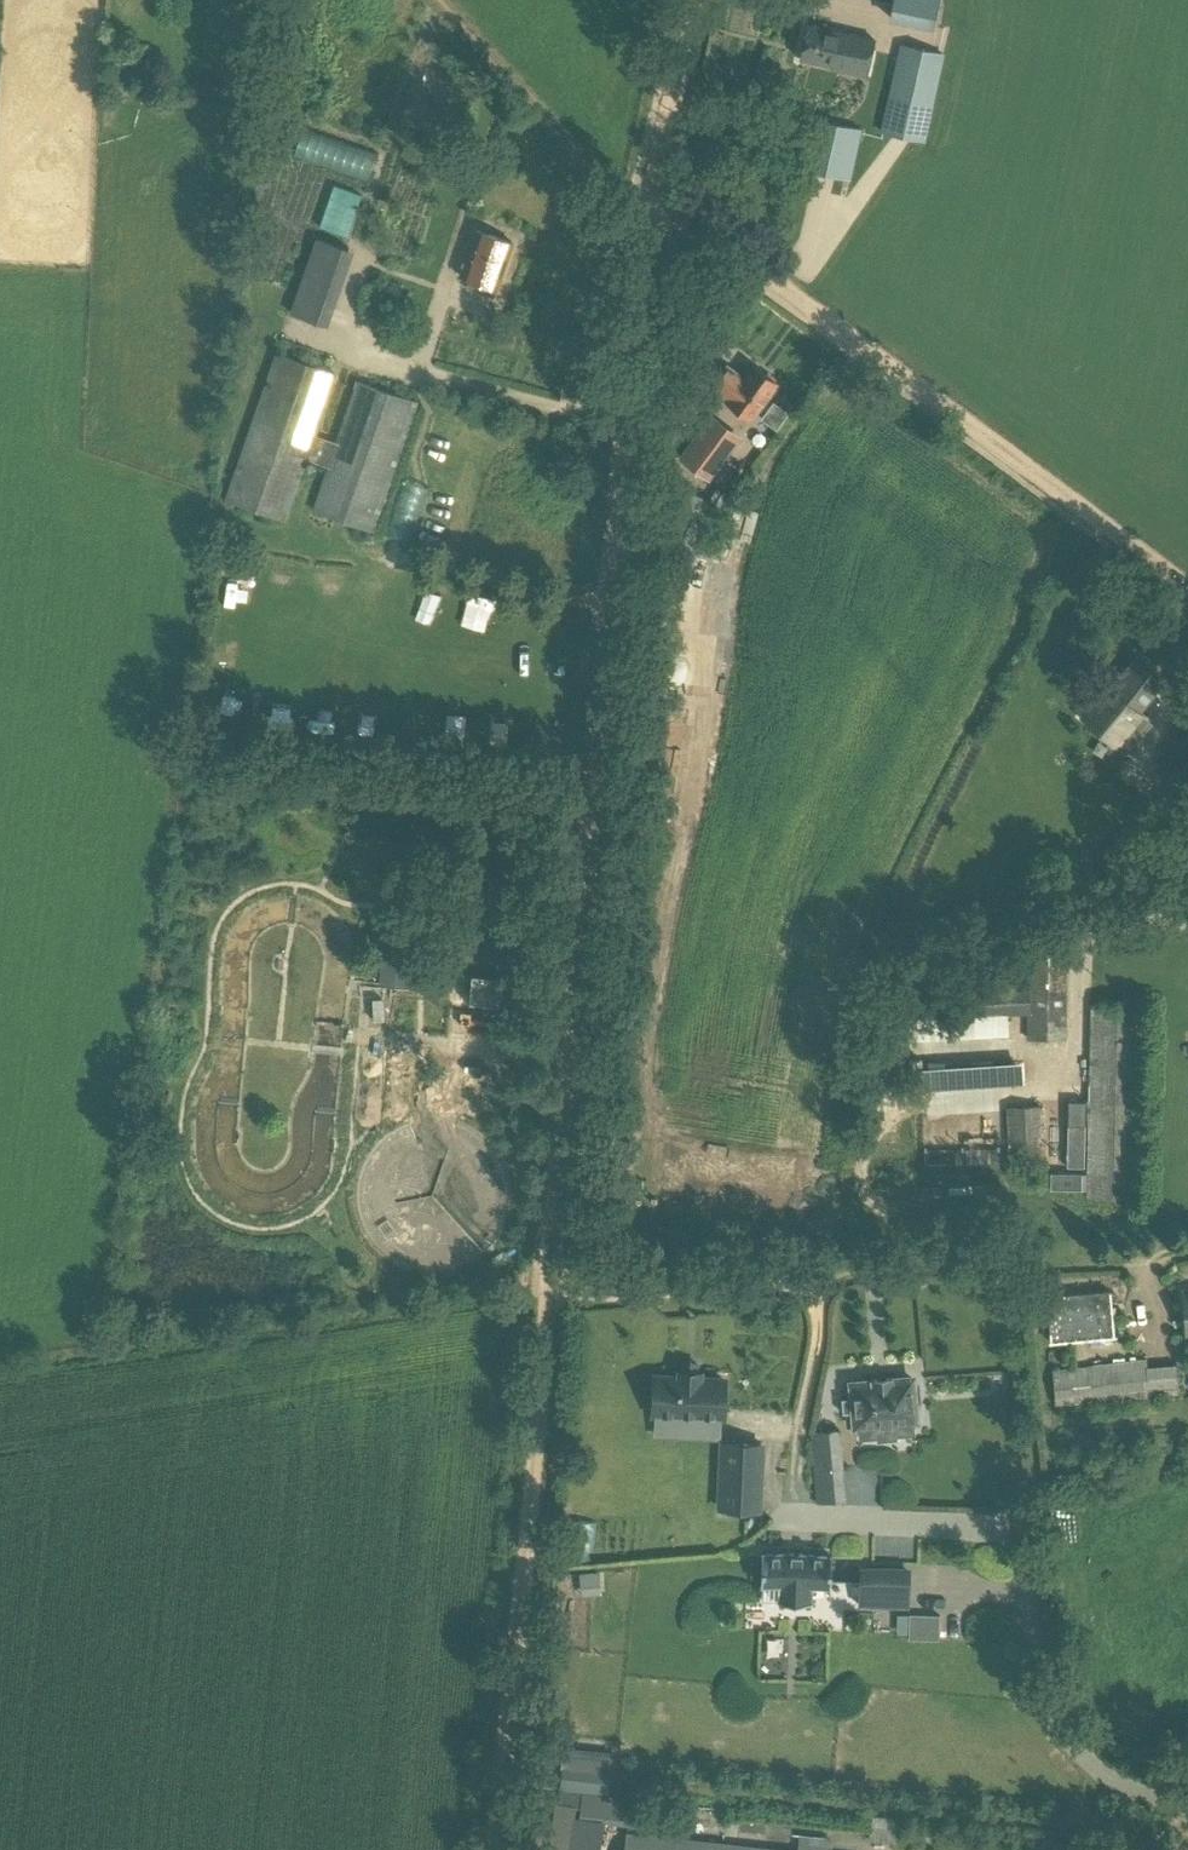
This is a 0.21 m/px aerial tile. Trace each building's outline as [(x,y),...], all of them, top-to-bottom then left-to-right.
[(888,17),(932,27),(939,0),(892,0),(888,17)] [(807,24),(799,58),(832,65),(831,69),(865,76),(873,38),(807,24)] [(899,43),(880,130),(924,140),(943,53),(899,43)] [(814,117),(802,169),(854,180),(865,128),(814,117)] [(332,215),(347,177),(326,169),(312,207),(332,215)] [(473,232),(460,279),(470,281),(467,290),(493,297),(496,289),(497,289),(511,243),(473,232)] [(315,237),(290,311),(323,322),(348,248),(315,237)] [(274,351),(224,499),(286,520),(307,459),(316,434),(337,373),(274,351)] [(726,365),(710,387),(726,399),(725,400),(750,419),(776,384),(750,365),(742,377),(726,365)] [(356,379),(334,441),(326,465),(310,509),(373,531),(418,401),(356,379)] [(711,418),(681,457),(709,478),(738,439),(711,418)] [(316,434),(307,459),(326,465),(334,441),(316,434)] [(696,498),(657,483),(641,525),(679,540),(696,498)] [(1105,684),(1082,712),(1122,746),(1140,725),(1130,717),(1163,677),(1138,655),(1111,689),(1105,684)] [(1157,767),(1187,794),(1187,732),(1187,731),(1157,767)] [(1029,752),(1027,763),(1055,768),(1057,757),(1029,752)] [(384,933),(379,983),(410,986),(415,936),(384,933)] [(1028,975),(878,983),(880,1019),(1027,1011),(1027,1037),(1064,1038),(1066,934),(1029,934),(1028,975)] [(476,974),(473,1004),(506,1007),(508,977),(476,974)] [(1088,1101),(1085,1196),(1134,1198),(1140,1005),(1091,1004),(1088,1101)] [(470,1064),(470,1074),(480,1075),(481,1065),(470,1064)] [(915,1073),(865,1079),(867,1094),(917,1089),(915,1073)] [(1038,1105),(1001,1107),(1004,1167),(1041,1166),(1038,1105)] [(998,1149),(923,1150),(923,1164),(953,1163),(953,1175),(998,1174),(998,1149)] [(1180,1289),(1183,1334),(1187,1334),(1187,1288),(1180,1289)] [(1109,1290),(1045,1296),(1049,1341),(1112,1336),(1109,1313),(1111,1313),(1109,1290)] [(1091,1365),(1052,1369),(1055,1404),(1148,1395),(1145,1360),(1091,1365)] [(680,1378),(655,1377),(654,1413),(721,1416),(723,1379),(698,1378),(699,1374),(680,1373),(680,1378)] [(915,1420),(911,1378),(851,1383),(852,1397),(841,1398),(842,1413),(854,1411),(855,1425),(876,1424),(877,1427),(894,1425),(894,1422),(915,1420)] [(811,1433),(815,1471),(840,1469),(837,1430),(811,1433)] [(723,1481),(759,1483),(761,1434),(726,1433),(723,1481)] [(762,1552),(761,1583),(775,1584),(778,1584),(778,1598),(778,1600),(810,1601),(811,1585),(830,1585),(831,1554),(781,1553),(776,1553),(762,1552)] [(908,1606),(909,1572),(859,1570),(858,1604),(908,1606)] [(549,1849),(570,1849),(575,1815),(577,1804),(580,1805),(582,1791),(559,1787),(549,1849)] [(580,1805),(579,1816),(627,1821),(630,1796),(582,1791),(580,1805)] [(870,1818),(868,1838),(895,1841),(898,1821),(870,1818)] [(624,1849),(806,1849),(626,1830),(624,1849)]
